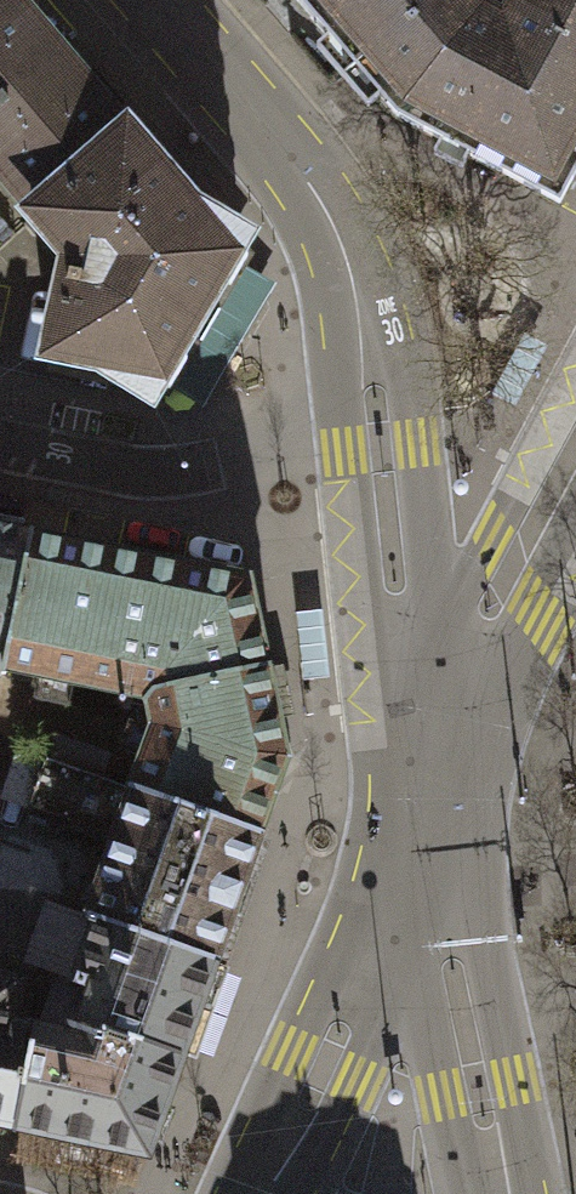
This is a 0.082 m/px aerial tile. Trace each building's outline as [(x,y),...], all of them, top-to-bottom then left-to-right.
[(10,0),(0,0),(0,172),(36,214),(127,135),(10,0)] [(355,66),(409,20),(398,7),(406,0),(298,0),(355,66)] [(397,117),(558,203),(575,170),(575,74),(555,63),(567,41),(509,10),(502,22),(486,14),(475,0),(406,0),(398,7),(409,20),(355,66),(397,117)] [(509,10),(567,41),(555,63),(575,74),(575,0),(514,0),(509,10)] [(33,215),(70,257),(49,354),(99,365),(150,395),(243,238),(191,208),(127,135),(36,214),(33,215)] [(0,528),(0,674),(2,675),(4,668),(31,535),(0,528)] [(4,668),(148,698),(146,691),(266,666),(247,579),(31,535),(4,668)] [(148,698),(152,728),(132,784),(131,787),(259,832),(286,757),(266,666),(146,691),(148,698)] [(259,832),(131,787),(132,784),(45,753),(32,788),(36,790),(29,808),(115,839),(88,913),(96,916),(215,958),(259,832)] [(93,982),(79,1020),(132,1038),(132,1037),(181,1054),(215,958),(96,916),(75,975),(93,982)] [(16,1125),(36,1025),(12,1020),(19,981),(0,977),(0,1121),(16,1125)] [(16,1125),(146,1152),(181,1054),(132,1037),(132,1038),(79,1020),(75,1032),(36,1025),(16,1125)]
